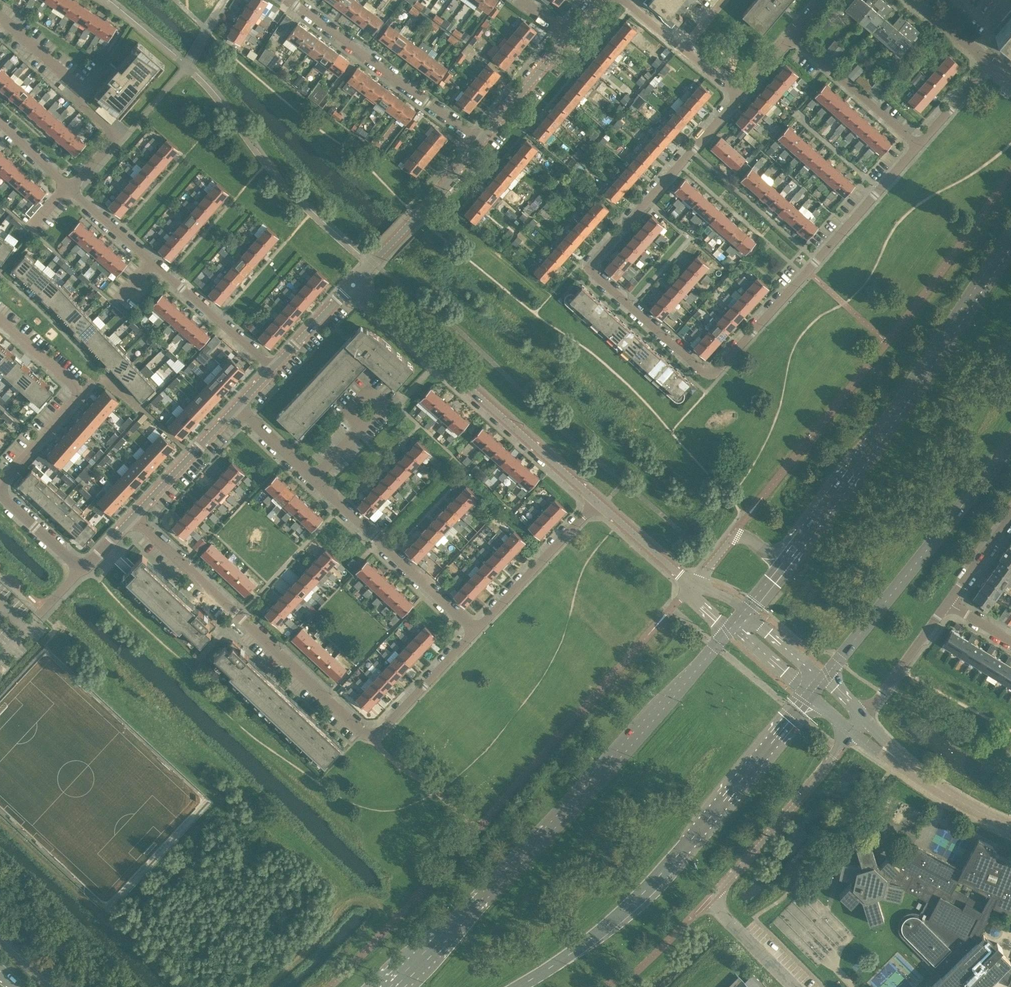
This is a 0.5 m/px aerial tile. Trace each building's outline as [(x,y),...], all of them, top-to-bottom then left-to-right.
[(53,9),(57,12),(56,14),(62,18),(63,16),(65,13),(73,0),(59,0),(55,6),(53,9)] [(65,13),(76,19),(84,6),(74,0),(73,0),(65,13)] [(249,3),(261,11),(265,5),(275,12),(279,7),(272,3),(268,1),(268,0),(251,0),(249,3)] [(353,0),(338,0),(335,4),(344,11),(353,0)] [(356,0),(353,0),(344,11),(354,18),(363,6),(356,0)] [(477,4),(478,4),(475,8),(480,11),(483,8),(486,11),(494,0),(479,0),(477,4)] [(646,2),(667,19),(665,22),(671,27),(676,21),(678,23),(682,17),(681,17),(686,12),(695,0),(648,0),(646,2)] [(791,0),(755,0),(742,15),(763,33),(791,0)] [(863,0),(843,0),(835,9),(841,14),(845,9),(859,21),(877,0),(867,0),(865,2),(863,0)] [(885,18),(893,9),(887,4),(882,0),(877,0),(859,21),(872,33),(885,18)] [(47,6),(46,5),(42,2),(38,9),(43,12),(47,6)] [(254,22),(261,11),(249,3),(242,13),(254,22)] [(424,5),(421,10),(427,14),(430,9),(424,5)] [(84,6),(76,19),(81,22),(87,26),(95,13),(84,6)] [(363,26),(373,13),(363,6),(354,18),(363,26)] [(52,9),(48,16),(53,19),(56,14),(57,12),(53,9),(52,9)] [(996,36),(1010,49),(1010,9),(997,26),(1001,29),(996,36)] [(95,13),(87,26),(91,29),(97,33),(105,20),(95,13)] [(242,13),(235,24),(247,32),(254,22),(242,13)] [(265,13),(262,18),(268,22),(271,17),(265,13)] [(382,20),(373,13),(363,26),(373,33),(382,20)] [(286,14),(278,25),(283,29),(291,18),(286,14)] [(680,25),(689,33),(697,23),(688,15),(680,25)] [(62,18),(59,23),(63,26),(68,19),(67,19),(63,16),(62,18)] [(443,19),(439,16),(435,21),(440,24),(443,19)] [(906,20),(900,16),(892,25),(885,18),(872,33),(886,44),(906,20)] [(443,19),(440,24),(447,29),(450,24),(443,19)] [(97,33),(92,42),(96,44),(99,41),(102,36),(108,40),(109,38),(112,33),(113,32),(116,27),(105,20),(97,33)] [(906,20),(886,44),(900,56),(920,32),(906,20)] [(516,30),(528,40),(535,31),(524,21),(516,30)] [(626,21),(618,31),(628,40),(636,30),(626,21)] [(78,26),(73,22),(69,29),(74,32),(78,26)] [(288,37),(283,42),(294,50),(298,45),(309,31),(298,23),(288,37)] [(240,43),(247,32),(235,24),(227,35),(240,43)] [(258,24),(255,29),(261,33),(265,28),(258,24)] [(447,29),(451,32),(455,28),(450,24),(447,29)] [(389,25),(380,38),(389,45),(401,29),(396,26),(394,28),(389,25)] [(401,29),(389,45),(399,52),(408,39),(414,32),(404,25),(401,29)] [(84,29),(80,36),(85,39),(89,32),(84,30),(84,29)] [(463,33),(458,30),(454,34),(459,38),(463,33)] [(508,39),(520,49),(528,40),(516,30),(508,39)] [(309,31),(298,45),(308,52),(319,38),(309,31)] [(618,31),(610,40),(621,49),(628,40),(618,31)] [(112,33),(109,38),(114,41),(118,35),(113,32),(112,33)] [(251,34),(248,39),(254,44),(258,38),(251,34)] [(319,38),(308,52),(319,60),(329,46),(319,38)] [(408,39),(399,52),(408,59),(418,46),(408,39)] [(501,48),(513,58),(520,49),(508,39),(501,48)] [(829,56),(840,44),(834,39),(824,52),(829,56)] [(610,40),(602,49),(613,58),(617,61),(625,52),(621,49),(610,40)] [(96,44),(92,42),(86,51),(90,54),(96,44)] [(95,92),(120,114),(120,115),(164,65),(138,42),(116,67),(111,62),(104,73),(108,77),(95,92)] [(840,44),(829,56),(834,60),(844,48),(840,44)] [(258,59),(263,62),(272,51),(266,46),(258,59)] [(319,60),(315,65),(324,72),(328,67),(339,53),(329,46),(319,60)] [(418,46),(408,59),(418,66),(427,53),(418,46)] [(666,47),(660,54),(664,57),(669,50),(666,47)] [(427,53),(418,66),(427,73),(437,60),(435,59),(439,54),(431,48),(427,53)] [(513,58),(501,48),(493,58),(505,67),(513,58)] [(247,55),(253,59),(257,53),(250,49),(247,55)] [(602,49),(595,58),(605,67),(609,70),(617,61),(613,58),(602,49)] [(272,51),(263,62),(267,65),(275,53),(272,51)] [(267,65),(271,68),(280,56),(275,53),(267,65)] [(339,53),(328,67),(339,75),(349,61),(339,53)] [(938,68),(949,78),(959,66),(948,57),(938,68)] [(595,58),(587,67),(598,76),(605,67),(595,58)] [(4,64),(7,68),(8,68),(13,62),(9,59),(4,64)] [(437,60),(427,73),(437,80),(446,67),(437,60)] [(22,62),(18,67),(23,71),(25,68),(26,68),(28,67),(22,62)] [(847,75),(853,80),(863,69),(857,63),(847,75)] [(487,64),(480,73),(492,83),(499,74),(487,64)] [(778,74),(789,84),(798,75),(786,65),(778,74)] [(347,79),(348,80),(342,87),(352,95),(358,87),(357,87),(367,74),(357,66),(347,79)] [(0,68),(0,87),(11,76),(5,71),(1,67),(0,68)] [(13,73),(18,77),(23,71),(18,67),(13,73)] [(587,67),(579,76),(590,85),(598,76),(587,67)] [(939,89),(949,78),(938,68),(929,79),(939,89)] [(472,82),(484,92),(492,83),(480,73),(472,82)] [(367,74),(357,87),(358,87),(367,94),(376,81),(367,74)] [(781,94),(786,88),(789,91),(788,91),(794,96),(799,92),(793,86),(792,87),(789,84),(778,74),(770,84),(781,94)] [(28,75),(22,81),(27,85),(32,79),(28,75)] [(863,87),(868,81),(860,75),(855,80),(863,87)] [(0,87),(10,96),(20,84),(11,76),(0,87)] [(579,76),(571,85),(582,94),(590,85),(579,76)] [(807,82),(801,77),(797,82),(803,87),(807,82)] [(298,87),(302,81),(297,78),(293,83),(298,87)] [(930,99),(939,89),(929,79),(919,90),(930,99)] [(318,81),(310,93),(307,96),(314,100),(318,103),(327,92),(329,89),(318,81)] [(367,94),(376,101),(386,88),(376,81),(367,94)] [(886,90),(885,89),(876,81),(867,92),(877,101),(886,90)] [(465,91),(477,101),(484,92),(472,82),(465,91)] [(32,89),(32,90),(36,93),(42,87),(37,83),(32,89)] [(700,83),(692,93),(703,102),(711,93),(700,83)] [(29,92),(20,84),(10,96),(19,104),(29,92)] [(302,84),(298,89),(307,96),(312,89),(306,84),(305,86),(302,84)] [(770,84),(761,93),(773,103),(781,94),(770,84)] [(825,84),(815,95),(819,99),(825,104),(835,93),(825,84)] [(571,85),(564,94),(575,104),(582,94),(571,85)] [(395,95),(386,88),(376,101),(386,108),(395,95)] [(920,111),(930,99),(919,90),(909,101),(920,111)] [(477,101),(465,91),(457,101),(469,111),(477,101)] [(19,104),(28,112),(39,101),(29,92),(19,104)] [(46,92),(41,97),(46,101),(51,96),(46,92)] [(331,95),(327,92),(318,103),(323,107),(331,95)] [(692,93),(684,101),(695,111),(703,102),(692,93)] [(764,112),(773,103),(761,93),(753,102),(764,112)] [(835,93),(825,104),(834,112),(844,101),(835,93)] [(564,94),(556,104),(567,113),(575,104),(564,94)] [(386,108),(395,115),(405,102),(395,95),(386,108)] [(784,96),(780,100),(786,106),(790,101),(784,96)] [(811,108),(816,102),(812,99),(812,98),(806,104),(811,108)] [(56,100),(50,106),(55,110),(60,104),(56,100)] [(48,109),(39,101),(28,112),(38,121),(48,109)] [(684,101),(676,110),(687,120),(695,111),(684,101)] [(844,101),(834,112),(843,120),(844,121),(854,109),(844,101)] [(415,109),(405,102),(395,115),(405,122),(415,109)] [(753,102),(745,112),(756,122),(764,112),(753,102)] [(556,104),(548,113),(559,122),(567,113),(556,104)] [(776,105),(772,110),(778,115),(782,110),(776,105)] [(821,107),(816,113),(820,117),(826,111),(821,107)] [(60,114),(64,118),(70,112),(65,108),(60,114)] [(38,121),(47,129),(57,117),(48,109),(38,121)] [(836,130),(833,133),(837,136),(845,127),(847,124),(853,129),(863,118),(854,109),(844,121),(843,120),(840,123),(835,129),(836,130)] [(676,110),(668,119),(679,129),(687,120),(676,110)] [(748,131),(756,122),(745,112),(736,121),(743,128),(748,131)] [(548,113),(541,122),(551,131),(559,122),(548,113)] [(768,114),(767,115),(764,119),(770,124),(774,120),(768,114)] [(835,119),(831,115),(825,121),(830,125),(835,119)] [(70,123),(74,126),(79,120),(74,116),(69,122),(70,123)] [(57,137),(67,126),(57,117),(47,129),(57,137)] [(863,118),(853,129),(862,137),(872,126),(863,118)] [(668,119),(660,128),(671,138),(679,129),(668,119)] [(541,122),(533,131),(543,140),(551,131),(541,122)] [(67,126),(57,137),(66,145),(76,134),(71,129),(74,126),(70,123),(67,126)] [(765,129),(759,124),(755,128),(761,134),(765,129)] [(79,131),(83,135),(88,129),(84,125),(79,131)] [(364,138),(368,132),(359,125),(354,131),(364,138)] [(788,126),(778,137),(788,146),(798,134),(788,126)] [(872,126),(862,137),(871,145),(872,146),(882,134),(872,126)] [(435,127),(427,136),(439,147),(447,137),(435,127)] [(660,128),(652,137),(663,147),(671,138),(660,128)] [(748,131),(743,128),(739,133),(743,137),(748,131)] [(854,135),(849,131),(844,137),(849,141),(854,135)] [(76,134),(66,145),(76,154),(86,142),(80,138),(76,134)] [(798,134),(788,146),(790,148),(797,154),(807,143),(798,134)] [(882,134),(872,146),(876,149),(882,154),(892,143),(882,134)] [(431,156),(439,147),(427,136),(419,145),(431,156)] [(159,142),(153,137),(149,141),(155,146),(159,142)] [(649,142),(644,146),(655,156),(663,147),(652,137),(649,142)] [(711,149),(723,159),(733,148),(721,138),(711,149)] [(754,138),(750,142),(755,146),(759,142),(754,138)] [(167,139),(158,149),(170,159),(178,149),(167,139)] [(527,139),(519,149),(529,157),(537,148),(527,139)] [(864,144),(859,139),(853,145),(858,150),(864,144)] [(779,144),(775,141),(775,140),(769,146),(774,150),(779,144)] [(807,143),(797,154),(806,162),(817,151),(807,143)] [(424,165),(431,156),(419,145),(412,154),(424,165)] [(141,150),(146,156),(150,151),(144,146),(141,150)] [(644,146),(636,155),(647,165),(655,156),(644,146)] [(733,148),(723,159),(735,170),(745,159),(733,148)] [(784,148),(779,154),(784,158),(789,152),(784,148)] [(873,152),(869,148),(868,148),(863,154),(868,158),(873,152)] [(162,168),(170,159),(158,149),(150,158),(162,168)] [(521,167),(525,162),(530,166),(534,161),(529,158),(529,157),(519,149),(511,158),(521,167)] [(817,151),(806,162),(816,171),(826,159),(817,151)] [(416,174),(424,165),(412,154),(404,164),(416,174)] [(138,165),(142,160),(136,155),(132,160),(138,165)] [(636,155),(628,164),(639,174),(647,165),(636,155)] [(794,157),(788,163),(793,167),(798,161),(794,157)] [(0,167),(0,171),(7,178),(17,167),(8,158),(0,167)] [(150,158),(142,167),(153,177),(162,168),(150,158)] [(511,158),(503,167),(514,176),(521,167),(511,158)] [(761,176),(755,171),(758,168),(764,162),(759,158),(753,164),(754,164),(751,167),(752,168),(741,179),(751,188),(761,176)] [(826,159),(816,171),(825,179),(835,167),(826,159)] [(628,164),(621,173),(631,183),(639,174),(628,164)] [(751,188),(760,196),(771,185),(765,179),(767,176),(768,177),(773,171),(774,172),(778,168),(773,164),(770,168),(768,166),(763,172),(763,173),(761,176),(751,188)] [(130,174),(134,170),(128,165),(124,169),(130,174)] [(803,165),(798,171),(802,175),(808,169),(803,165)] [(17,167),(7,178),(17,186),(26,175),(17,167)] [(145,187),(153,177),(142,167),(134,177),(145,187)] [(506,185),(514,176),(503,167),(495,176),(506,185)] [(835,167),(825,179),(834,187),(835,187),(845,176),(835,167)] [(621,173),(613,182),(623,192),(631,183),(621,173)] [(817,177),(812,173),(807,179),(812,183),(817,177)] [(120,174),(116,179),(122,184),(126,179),(120,174)] [(26,175),(17,186),(26,194),(36,183),(26,175)] [(196,175),(192,179),(198,184),(202,179),(196,175)] [(772,181),(773,181),(777,185),(782,179),(778,175),(772,181)] [(495,176),(488,185),(498,194),(506,185),(495,176)] [(845,176),(835,187),(844,196),(854,184),(845,176)] [(134,177),(126,186),(137,196),(145,187),(134,177)] [(609,186),(604,191),(615,201),(623,192),(613,182),(609,179),(605,183),(609,186)] [(675,190),(684,198),(693,187),(684,179),(675,190)] [(209,185),(202,180),(198,184),(205,190),(209,185)] [(8,185),(4,181),(0,185),(0,188),(3,191),(8,185)] [(822,182),(816,188),(821,192),(826,186),(822,182)] [(33,203),(25,212),(30,217),(42,203),(38,200),(45,192),(36,183),(26,194),(36,203),(34,204),(33,203)] [(209,192),(220,202),(228,192),(217,183),(209,192)] [(787,183),(782,189),(786,193),(792,187),(787,183)] [(113,193),(117,189),(112,184),(108,188),(113,193)] [(490,203),(498,194),(488,185),(480,195),(490,203)] [(770,204),(780,193),(774,188),(771,185),(760,196),(770,204)] [(129,206),(137,196),(126,186),(117,196),(129,206)] [(702,195),(693,187),(684,198),(693,205),(702,195)] [(796,191),(791,197),(796,201),(801,195),(805,191),(801,187),(797,192),(796,191)] [(8,195),(13,199),(18,193),(13,189),(8,195)] [(196,199),(200,195),(194,190),(190,194),(196,199)] [(831,190),(826,196),(830,200),(835,195),(836,194),(832,190),(831,190)] [(209,192),(200,202),(211,211),(220,202),(209,192)] [(109,198),(103,193),(100,197),(99,198),(105,203),(109,198)] [(770,204),(779,213),(789,201),(780,193),(770,204)] [(480,195),(472,204),(482,213),(490,203),(480,195)] [(711,202),(702,195),(693,205),(702,213),(711,202)] [(129,206),(117,196),(109,205),(120,215),(129,206)] [(22,207),(27,201),(23,197),(18,203),(22,207)] [(672,204),(676,207),(681,201),(677,198),(672,204)] [(192,204),(191,203),(186,199),(182,203),(188,209),(189,208),(192,204)] [(590,208),(600,218),(609,208),(598,199),(590,208)] [(806,200),(800,206),(805,210),(811,204),(806,200)] [(685,204),(681,201),(676,207),(680,210),(685,204)] [(799,210),(789,201),(779,213),(788,221),(799,210)] [(192,204),(189,208),(192,211),(203,221),(211,211),(200,202),(196,206),(192,202),(191,203),(192,204)] [(720,210),(711,202),(702,213),(710,221),(720,210)] [(474,222),(482,213),(472,204),(464,213),(474,222)] [(184,214),(183,213),(178,208),(174,213),(180,218),(184,214)] [(509,208),(505,213),(513,220),(517,215),(509,208)] [(592,227),(600,218),(590,208),(582,217),(592,227)] [(810,214),(810,215),(815,218),(820,212),(815,208),(810,214)] [(711,221),(708,225),(712,229),(716,232),(728,218),(720,210),(710,221),(711,221)] [(788,221),(798,229),(808,218),(799,210),(788,221)] [(192,211),(184,220),(195,230),(203,221),(192,211)] [(689,219),(693,222),(698,216),(695,213),(689,219)] [(652,215),(644,224),(655,234),(663,225),(652,215)] [(702,220),(698,216),(693,222),(697,225),(702,220)] [(582,217),(574,226),(584,236),(592,227),(582,217)] [(176,223),(170,218),(166,222),(172,228),(176,223)] [(728,218),(716,232),(720,236),(723,232),(728,236),(737,226),(728,218)] [(818,227),(811,221),(808,218),(798,229),(807,238),(818,227)] [(79,220),(69,232),(70,232),(79,240),(89,229),(80,221),(79,220)] [(186,240),(195,230),(184,220),(183,221),(175,230),(186,240)] [(259,229),(255,233),(258,236),(270,246),(278,236),(267,226),(263,223),(259,229)] [(259,229),(253,224),(249,229),(254,234),(259,229)] [(636,233),(647,243),(655,234),(644,224),(636,233)] [(576,245),(584,236),(574,226),(566,235),(576,245)] [(746,234),(737,226),(728,236),(736,244),(737,244),(746,234)] [(5,239),(9,234),(0,227),(0,245),(5,239)] [(163,237),(167,232),(161,227),(157,232),(163,237)] [(89,229),(79,240),(88,249),(98,237),(89,229)] [(716,232),(712,229),(707,235),(711,238),(716,232)] [(178,249),(186,240),(175,230),(167,239),(178,249)] [(716,232),(711,238),(715,241),(720,236),(716,232)] [(244,233),(240,238),(246,243),(250,239),(244,233)] [(636,233),(629,242),(639,251),(642,248),(647,243),(636,233)] [(661,233),(658,237),(663,242),(667,238),(661,233)] [(755,242),(746,234),(737,244),(736,244),(733,247),(728,253),(732,257),(737,251),(737,250),(740,247),(746,252),(755,242)] [(61,241),(62,242),(66,245),(71,239),(66,235),(61,241)] [(566,235),(558,244),(568,254),(576,245),(566,235)] [(258,236),(250,246),(261,255),(270,246),(258,236)] [(98,237),(88,249),(98,257),(108,245),(98,237)] [(149,241),(155,246),(159,242),(153,237),(149,241)] [(660,245),(663,242),(658,237),(655,240),(660,245)] [(8,259),(13,254),(10,252),(14,245),(5,239),(0,245),(0,261),(2,262),(5,258),(8,259)] [(170,259),(178,249),(167,239),(159,249),(170,259)] [(629,242),(621,250),(632,260),(635,263),(640,258),(639,258),(642,254),(639,252),(639,251),(629,242)] [(714,247),(708,242),(704,246),(710,251),(714,247)] [(236,243),(232,247),(238,252),(242,248),(236,243)] [(75,253),(80,247),(76,244),(71,249),(75,253)] [(560,263),(568,254),(558,244),(550,253),(560,263)] [(728,253),(733,247),(730,244),(725,250),(728,253)] [(98,257),(95,260),(99,264),(102,261),(107,265),(117,254),(108,245),(98,257)] [(250,246),(242,255),(253,265),(261,255),(250,246)] [(613,259),(624,269),(632,260),(621,250),(613,259)] [(645,251),(642,254),(648,259),(651,256),(645,251)] [(16,273),(21,277),(34,262),(37,260),(27,252),(20,260),(17,257),(12,263),(15,265),(11,270),(15,273),(16,273)] [(84,262),(90,256),(85,252),(80,258),(84,262)] [(228,252),(224,257),(230,262),(234,257),(228,252)] [(234,257),(230,262),(233,265),(234,265),(245,274),(253,265),(242,255),(242,256),(238,252),(234,257)] [(550,253),(542,262),(552,272),(560,263),(550,253)] [(117,254),(107,265),(117,274),(127,262),(117,254)] [(645,263),(648,259),(642,254),(639,258),(640,258),(645,263)] [(697,256),(689,265),(700,274),(708,265),(697,256)] [(728,256),(723,261),(729,267),(734,261),(728,256)] [(624,269),(613,259),(605,268),(616,278),(624,269)] [(95,260),(89,266),(94,270),(99,264),(95,260)] [(34,262),(21,277),(26,281),(25,282),(29,285),(43,270),(34,262)] [(220,262),(216,266),(222,271),(226,267),(220,262)] [(544,281),(552,272),(542,262),(533,272),(544,281)] [(226,267),(222,271),(225,274),(237,284),(245,274),(234,265),(233,265),(229,270),(226,267)] [(692,283),(700,274),(689,265),(682,274),(692,283)] [(109,272),(104,268),(99,274),(103,278),(109,272)] [(299,272),(305,277),(309,273),(303,268),(299,272)] [(630,268),(627,272),(633,277),(636,273),(630,268)] [(43,270),(29,285),(32,288),(33,288),(38,292),(51,277),(43,270)] [(212,271),(208,276),(213,281),(217,276),(212,271)] [(317,271),(308,280),(320,290),(328,281),(317,271)] [(638,281),(633,277),(627,272),(624,275),(629,280),(624,286),(629,291),(638,281)] [(217,276),(213,281),(217,284),(228,293),(237,284),(225,274),(221,279),(217,276)] [(682,274),(674,283),(684,292),(692,283),(682,274)] [(706,274),(703,277),(709,282),(712,279),(706,274)] [(744,275),(740,279),(746,284),(750,287),(750,286),(760,296),(768,288),(768,287),(758,278),(757,278),(753,283),(749,280),(744,275)] [(51,277),(38,292),(43,297),(42,297),(46,300),(61,286),(60,285),(51,277)] [(290,282),(296,287),(300,282),(294,277),(290,282)] [(705,286),(709,282),(703,277),(700,281),(705,286)] [(740,279),(737,282),(743,287),(746,284),(740,279)] [(311,300),(320,290),(308,280),(300,290),(311,300)] [(205,290),(206,290),(209,286),(203,281),(199,285),(205,290)] [(677,300),(684,292),(674,283),(666,291),(677,300)] [(63,284),(61,286),(46,300),(49,304),(50,303),(54,308),(69,295),(71,292),(63,284)] [(217,284),(209,293),(220,303),(228,293),(217,284)] [(566,304),(574,311),(590,293),(582,286),(574,294),(573,293),(572,293),(571,293),(570,293),(568,293),(567,294),(566,294),(566,295),(565,295),(565,296),(564,297),(564,298),(564,299),(564,300),(564,301),(565,302),(565,303),(566,304)] [(750,287),(742,295),(752,305),(760,296),(750,286),(750,287)] [(286,287),(282,291),(288,296),(292,292),(286,287)] [(300,290),(292,299),(303,309),(311,300),(300,290)] [(666,291),(659,300),(669,309),(677,300),(666,291)] [(691,291),(688,295),(693,300),(697,296),(691,291)] [(728,292),(725,296),(730,300),(734,304),(744,313),(752,305),(742,295),(737,300),(733,297),(728,292)] [(149,308),(144,314),(148,318),(153,313),(158,317),(159,316),(161,313),(162,313),(172,302),(162,293),(152,305),(149,308)] [(574,311),(581,318),(597,300),(590,293),(574,311)] [(69,295),(54,308),(59,313),(59,314),(62,317),(77,303),(69,295)] [(693,300),(688,295),(684,298),(690,303),(693,300)] [(284,301),(278,296),(274,300),(280,306),(284,301)] [(725,296),(722,299),(722,300),(724,302),(727,304),(730,300),(725,296)] [(295,318),(303,309),(292,299),(284,308),(295,318)] [(581,318),(589,325),(605,307),(597,300),(581,318)] [(661,318),(669,309),(659,300),(651,309),(661,318)] [(172,302),(162,313),(171,322),(181,310),(172,302)] [(77,303),(62,317),(65,321),(66,320),(70,325),(85,311),(77,303)] [(729,309),(726,312),(736,322),(744,313),(734,304),(729,309)] [(275,311),(270,305),(266,310),(271,315),(275,311)] [(589,325),(597,331),(613,314),(605,307),(589,325)] [(284,308),(275,318),(287,328),(295,318),(284,308)] [(675,309),(672,312),(678,317),(681,314),(675,309)] [(712,309),(709,313),(713,316),(715,318),(718,315),(712,309)] [(181,310),(171,322),(180,330),(191,318),(181,310)] [(85,311),(70,325),(75,330),(74,331),(77,334),(93,320),(85,311)] [(678,317),(672,312),(669,316),(675,321),(678,317)] [(718,321),(728,331),(736,322),(726,312),(718,321)] [(597,331),(604,338),(620,320),(613,314),(597,331)] [(263,325),(267,320),(261,315),(257,319),(263,325)] [(158,317),(154,322),(158,326),(163,320),(159,316),(158,317)] [(713,316),(705,325),(710,330),(720,339),(728,331),(718,321),(715,318),(713,316)] [(191,318),(180,330),(190,338),(200,327),(191,318)] [(278,337),(287,328),(275,318),(267,327),(278,337)] [(93,320),(77,334),(81,337),(86,342),(100,328),(93,320)] [(604,338),(612,345),(628,327),(620,320),(604,338)] [(167,334),(172,329),(168,324),(163,330),(167,334)] [(253,324),(249,328),(249,329),(255,334),(259,330),(253,324)] [(682,336),(690,327),(686,324),(678,333),(682,336)] [(360,326),(346,342),(277,416),(299,436),(368,362),(396,387),(414,367),(382,338),(377,335),(375,333),(372,332),(370,331),(368,329),(362,327),(360,326)] [(200,327),(190,338),(200,347),(210,335),(200,327)] [(259,337),(270,347),(278,337),(267,327),(259,337)] [(612,345),(620,352),(636,334),(628,327),(612,345)] [(696,327),(693,330),(699,335),(702,332),(696,327)] [(100,328),(86,342),(90,347),(93,351),(108,336),(100,328)] [(693,330),(690,334),(695,339),(691,344),(694,347),(704,357),(712,348),(702,338),(699,335),(693,330)] [(710,330),(702,338),(712,348),(720,339),(710,330)] [(177,333),(172,338),(177,342),(182,337),(177,333)] [(211,347),(207,351),(209,353),(221,339),(215,334),(207,344),(211,347)] [(620,352),(628,359),(644,341),(636,334),(620,352)] [(108,336),(93,351),(96,354),(97,353),(102,359),(116,345),(108,336)] [(187,341),(182,347),(186,351),(191,345),(187,341)] [(628,359),(635,366),(651,348),(644,341),(628,359)] [(109,368),(111,366),(124,353),(127,351),(119,342),(116,345),(102,359),(106,364),(109,368)] [(0,344),(0,362),(9,351),(5,347),(1,343),(0,344)] [(635,366),(643,373),(659,355),(651,348),(635,366)] [(223,350),(214,359),(220,365),(223,367),(236,380),(245,371),(241,367),(244,365),(238,360),(236,362),(229,355),(223,350)] [(0,362),(0,370),(5,374),(18,358),(16,356),(15,356),(9,351),(0,362)] [(118,374),(132,361),(124,353),(111,366),(118,374)] [(643,373),(651,379),(667,362),(659,355),(643,373)] [(18,358),(5,374),(2,377),(11,384),(27,367),(22,363),(23,362),(18,358)] [(132,361),(118,374),(126,383),(140,370),(132,361)] [(651,379),(658,386),(674,368),(667,362),(651,379)] [(140,370),(126,383),(134,391),(151,375),(154,373),(146,364),(140,370)] [(27,367),(11,384),(12,385),(14,382),(22,389),(35,373),(32,370),(32,371),(27,367)] [(223,367),(215,376),(228,388),(236,380),(223,367)] [(658,386),(666,393),(682,375),(674,368),(658,386)] [(151,375),(134,391),(142,400),(145,397),(154,389),(159,384),(164,380),(156,371),(151,376),(151,375)] [(35,373),(22,389),(30,397),(44,382),(39,378),(40,377),(35,373)] [(690,382),(682,375),(666,393),(674,400),(674,401),(676,401),(677,401),(678,402),(679,401),(681,401),(682,400),(683,399),(683,398),(684,397),(684,396),(684,395),(684,394),(684,393),(684,392),(683,391),(690,382)] [(215,376),(207,384),(221,396),(228,388),(215,376)] [(45,399),(48,401),(53,396),(50,394),(54,389),(50,386),(49,386),(44,382),(30,397),(40,405),(45,399)] [(207,384),(200,392),(213,405),(221,396),(207,384)] [(119,400),(105,388),(98,397),(112,409),(119,400)] [(430,388),(420,399),(430,408),(440,396),(430,388)] [(200,392),(192,400),(205,413),(213,405),(200,392)] [(440,396),(430,408),(439,416),(449,405),(440,396)] [(112,409),(98,397),(90,405),(104,417),(112,409)] [(192,400),(184,408),(198,421),(205,413),(192,400)] [(179,404),(172,412),(174,414),(177,416),(190,429),(198,421),(184,408),(179,404)] [(104,417),(90,405),(83,413),(97,425),(104,417)] [(449,405),(439,416),(448,424),(458,413),(449,405)] [(423,407),(418,413),(422,417),(427,411),(423,407)] [(97,425),(83,413),(76,421),(90,433),(97,425)] [(446,428),(445,429),(451,433),(451,432),(455,436),(456,436),(468,422),(458,413),(448,424),(449,425),(446,428)] [(174,414),(165,423),(182,438),(190,429),(177,416),(174,414)] [(427,421),(432,425),(437,420),(432,416),(427,421)] [(90,433),(76,421),(69,429),(83,441),(90,433)] [(442,424),(437,430),(441,434),(445,429),(446,428),(442,424)] [(472,438),(481,447),(492,435),(482,427),(472,438)] [(83,441),(69,429),(62,437),(76,450),(83,441)] [(451,433),(446,438),(450,442),(456,436),(455,436),(451,432),(451,433)] [(161,433),(153,442),(166,455),(174,446),(171,443),(173,440),(168,435),(165,437),(161,433)] [(501,444),(492,435),(481,447),(491,455),(501,444)] [(76,450),(62,437),(55,445),(69,458),(76,450)] [(409,450),(420,460),(429,451),(418,441),(409,450)] [(153,442),(145,450),(158,463),(166,455),(153,442)] [(491,455),(500,463),(510,452),(501,444),(491,455)] [(55,445),(47,454),(61,466),(69,458),(55,445)] [(145,450),(137,459),(150,471),(158,463),(145,450)] [(409,450),(400,459),(411,470),(420,460),(409,450)] [(520,460),(510,452),(500,463),(509,472),(520,460)] [(434,464),(437,460),(438,459),(432,454),(428,459),(434,464)] [(467,455),(462,461),(467,465),(471,459),(467,455)] [(137,459),(129,467),(143,480),(150,471),(137,459)] [(400,459),(392,468),(403,479),(411,470),(400,459)] [(509,472),(519,480),(529,468),(520,460),(509,472)] [(233,463),(224,472),(235,482),(244,473),(233,463)] [(424,463),(420,468),(425,473),(429,469),(424,463)] [(476,464),(471,469),(475,473),(480,468),(476,464)] [(22,475),(16,481),(27,491),(28,490),(40,476),(41,477),(44,473),(35,465),(32,469),(24,477),(22,475)] [(129,467),(121,475),(135,488),(143,480),(129,467)] [(392,468),(383,478),(394,488),(403,479),(392,468)] [(539,477),(529,468),(519,480),(528,488),(539,477)] [(507,475),(503,471),(497,477),(502,481),(507,475)] [(224,472),(215,481),(226,492),(235,482),(224,472)] [(421,478),(415,472),(411,477),(417,482),(421,478)] [(485,472),(480,477),(484,482),(489,476),(485,472)] [(121,475),(114,483),(127,496),(135,488),(121,475)] [(253,481),(249,477),(247,475),(243,480),(249,485),(253,481)] [(275,495),(285,484),(276,475),(266,486),(275,495)] [(40,476),(28,490),(36,497),(48,483),(41,477),(40,476)] [(383,478),(375,487),(386,497),(394,488),(383,478)] [(48,483),(36,497),(44,505),(56,491),(59,488),(50,480),(48,483)] [(512,480),(507,486),(511,490),(516,484),(512,480)] [(218,501),(226,492),(215,481),(207,491),(218,501)] [(406,482),(402,486),(408,491),(412,487),(406,482)] [(114,483),(106,492),(119,504),(127,496),(114,483)] [(281,507),(284,504),(295,492),(285,484),(275,495),(272,498),(272,499),(277,503),(272,509),(276,513),(281,507)] [(239,485),(235,489),(240,495),(244,490),(239,485)] [(477,496),(465,486),(457,495),(468,506),(477,496)] [(375,487),(366,496),(377,506),(386,497),(375,487)] [(56,491),(44,505),(52,512),(64,498),(68,495),(60,488),(59,488),(56,491)] [(102,488),(96,495),(99,499),(97,501),(111,513),(119,504),(106,492),(102,488)] [(526,492),(521,488),(516,494),(521,498),(526,492)] [(207,491),(198,500),(209,510),(218,501),(207,491)] [(398,491),(394,495),(399,500),(404,496),(398,491)] [(304,501),(295,492),(284,504),(293,512),(304,501)] [(64,498),(52,512),(60,519),(72,506),(75,503),(76,501),(68,494),(68,495),(64,498)] [(232,504),(232,503),(236,499),(230,494),(226,498),(232,504)] [(267,504),(272,499),(272,498),(268,495),(262,500),(267,504)] [(468,506),(457,495),(448,504),(459,515),(468,506)] [(366,496),(357,505),(374,521),(380,516),(377,513),(380,509),(377,506),(366,496)] [(546,501),(541,496),(536,500),(542,506),(546,501)] [(545,508),(556,519),(565,509),(554,499),(545,508)] [(201,519),(209,510),(198,500),(190,509),(201,519)] [(385,504),(391,509),(392,509),(395,506),(395,505),(389,500),(385,504)] [(313,509),(304,501),(293,512),(303,521),(313,509)] [(75,503),(60,519),(68,527),(83,510),(75,503)] [(92,507),(97,511),(100,508),(96,503),(92,507)] [(222,503),(218,507),(223,513),(227,508),(222,503)] [(459,515),(448,504),(440,513),(451,524),(459,515)] [(481,510),(475,505),(471,509),(477,515),(481,510)] [(533,515),(538,510),(532,505),(528,509),(533,515)] [(537,517),(548,528),(556,519),(545,508),(537,517)] [(190,509),(181,518),(192,528),(201,519),(190,509)] [(312,529),(322,518),(313,509),(303,521),(312,529)] [(387,514),(381,509),(380,509),(377,513),(380,516),(382,519),(387,514)] [(83,510),(68,527),(76,534),(74,535),(75,536),(89,521),(81,513),(83,510)] [(213,512),(209,516),(215,522),(219,517),(213,512)] [(281,517),(282,518),(285,521),(291,516),(286,512),(281,517)] [(440,513),(431,523),(442,533),(451,524),(440,513)] [(472,519),(466,514),(462,518),(468,524),(472,519)] [(525,524),(525,523),(529,519),(523,514),(519,518),(525,524)] [(548,528),(537,517),(528,526),(539,537),(548,528)] [(196,530),(196,531),(192,528),(181,518),(172,527),(183,537),(189,531),(192,534),(192,535),(198,540),(202,536),(196,530)] [(290,526),(294,530),(300,524),(295,520),(290,526)] [(89,521),(75,536),(85,545),(87,543),(91,539),(92,538),(89,536),(97,528),(89,521)] [(200,525),(206,531),(210,527),(204,521),(200,525)] [(431,523),(423,532),(434,542),(442,533),(431,523)] [(454,527),(460,533),(464,528),(458,523),(454,527)] [(499,528),(495,532),(496,533),(501,538),(504,540),(515,550),(524,541),(514,532),(513,530),(508,536),(505,533),(499,528)] [(305,529),(299,534),(304,539),(309,533),(305,529)] [(423,532),(414,541),(425,551),(434,542),(423,532)] [(449,532),(445,537),(451,542),(455,537),(449,532)] [(496,549),(507,559),(515,550),(504,540),(501,538),(496,533),(491,538),(491,537),(487,541),(493,547),(495,549),(496,549)] [(201,537),(196,542),(201,547),(206,541),(201,537)] [(425,551),(414,541),(405,550),(417,561),(425,551)] [(441,541),(437,545),(442,551),(446,546),(441,541)] [(201,554),(212,565),(222,554),(211,544),(201,554)] [(478,551),(484,556),(488,551),(482,546),(478,551)] [(1000,557),(1001,557),(1010,565),(1010,550),(1007,547),(1000,557)] [(325,549),(317,558),(328,569),(328,568),(333,563),(336,566),(336,567),(341,572),(346,568),(340,562),(336,559),(325,549)] [(498,568),(507,559),(496,549),(495,549),(487,558),(498,568)] [(432,550),(428,555),(434,560),(438,556),(432,550)] [(233,564),(222,554),(212,565),(223,574),(233,564)] [(135,571),(129,577),(120,586),(173,636),(182,627),(200,644),(211,633),(209,631),(216,625),(208,617),(204,613),(142,555),(131,567),(135,571)] [(472,562),(476,565),(480,560),(474,555),(470,559),(472,562)] [(994,567),(1008,578),(1010,574),(1010,565),(1001,557),(998,562),(996,562),(994,564),(995,566),(994,567)] [(317,558),(308,568),(319,578),(324,573),(324,572),(328,569),(317,558)] [(352,558),(350,560),(347,563),(350,566),(355,561),(352,558)] [(490,578),(498,568),(487,558),(479,567),(490,578)] [(356,571),(365,580),(376,569),(366,560),(356,571)] [(419,564),(425,569),(429,565),(424,560),(419,564)] [(223,574),(234,584),(244,574),(233,564),(223,574)] [(465,564),(461,569),(467,574),(471,570),(465,564)] [(479,567),(470,576),(481,587),(490,578),(479,567)] [(987,575),(987,576),(987,577),(1001,587),(1001,588),(1007,593),(1010,588),(1010,581),(1008,578),(994,567),(991,572),(989,572),(987,575)] [(308,568),(300,577),(311,587),(315,582),(319,578),(308,568)] [(324,572),(324,573),(327,576),(333,581),(337,577),(331,571),(328,568),(328,569),(324,572)] [(385,577),(376,569),(365,580),(375,588),(385,577)] [(255,584),(244,574),(234,584),(245,595),(255,584)] [(463,579),(457,574),(453,578),(459,583),(463,579)] [(473,596),(481,587),(470,576),(470,577),(462,585),(473,596)] [(300,577),(291,586),(302,596),(311,587),(300,577)] [(375,588),(384,597),(394,586),(385,577),(375,588)] [(994,597),(1001,587),(987,577),(984,581),(982,581),(980,584),(981,585),(980,586),(994,597)] [(323,580),(319,585),(324,590),(329,586),(323,580)] [(357,589),(363,584),(359,580),(353,585),(357,589)] [(444,587),(450,592),(454,588),(448,583),(444,587)] [(464,605),(473,596),(462,585),(453,595),(464,605)] [(291,586),(283,595),(293,605),(302,596),(291,586)] [(403,594),(394,586),(384,597),(393,605),(403,594)] [(985,609),(994,597),(980,586),(973,596),(979,601),(978,603),(985,609)] [(362,594),(367,598),(372,592),(368,588),(362,594)] [(314,590),(310,594),(316,599),(320,595),(314,590)] [(403,594),(393,605),(402,614),(413,603),(403,594)] [(283,595),(274,604),(285,614),(293,605),(283,595)] [(376,607),(381,601),(377,597),(371,603),(376,607)] [(301,603),(307,609),(311,604),(306,599),(301,603)] [(265,613),(276,624),(285,614),(274,604),(265,613)] [(386,605),(381,611),(385,615),(390,609),(386,605)] [(1010,625),(1010,624),(1010,610),(1006,607),(998,617),(1010,625)] [(297,608),(293,612),(299,618),(303,613),(297,608)] [(390,619),(390,620),(394,623),(394,624),(399,618),(395,614),(390,619)] [(285,622),(290,627),(294,623),(295,622),(289,617),(285,622)] [(416,628),(411,623),(407,627),(412,632),(416,628)] [(425,625),(416,635),(427,645),(436,636),(425,625)] [(292,639),(303,649),(313,638),(302,628),(292,639)] [(948,634),(942,645),(952,650),(961,635),(951,629),(948,634)] [(404,642),(408,637),(402,632),(398,636),(404,642)] [(419,654),(427,645),(416,635),(408,644),(419,654)] [(961,635),(952,650),(961,656),(970,641),(968,639),(961,635)] [(313,638),(303,649),(314,659),(324,648),(313,638)] [(226,647),(224,646),(214,657),(231,673),(229,675),(324,765),(343,745),(244,651),(241,648),(232,640),(226,647)] [(399,646),(393,641),(389,645),(395,651),(399,646)] [(970,641),(961,656),(970,662),(979,646),(972,642),(970,641)] [(410,663),(419,654),(408,644),(399,653),(410,663)] [(979,646),(970,662),(979,667),(989,652),(986,651),(979,646)] [(314,659),(325,669),(335,658),(324,648),(314,659)] [(387,660),(391,655),(385,650),(381,654),(387,660)] [(988,673),(998,658),(991,653),(989,652),(979,667),(988,673)] [(401,672),(410,663),(399,653),(390,662),(401,672)] [(335,658),(325,669),(336,679),(346,669),(335,658)] [(998,658),(988,673),(998,679),(1007,663),(1005,662),(998,658)] [(376,659),(373,662),(372,663),(378,669),(382,664),(376,659)] [(393,681),(401,672),(390,662),(382,671),(393,681)] [(998,679),(1007,684),(1010,677),(1010,666),(1009,665),(1007,663),(998,679)] [(370,678),(373,673),(368,668),(364,672),(370,678)] [(384,691),(393,681),(382,671),(373,680),(384,691)] [(361,687),(365,683),(359,677),(355,682),(361,687)] [(375,700),(384,691),(373,680),(365,689),(375,700)] [(366,709),(375,700),(365,689),(359,695),(350,687),(347,691),(355,699),(356,699),(366,709)] [(994,853),(996,849),(992,848),(993,846),(978,838),(961,870),(955,867),(955,866),(913,844),(906,857),(899,866),(887,856),(879,864),(876,861),(870,842),(855,846),(860,863),(856,865),(841,861),(838,876),(850,878),(849,883),(838,894),(849,905),(857,897),(858,896),(861,899),(868,923),(882,918),(876,897),(880,896),(899,900),(902,887),(906,889),(926,900),(919,913),(916,912),(914,911),(913,911),(912,911),(910,911),(907,912),(905,913),(902,915),(899,918),(898,920),(897,923),(897,925),(897,928),(897,931),(898,933),(900,935),(901,937),(915,950),(943,977),(933,986),(984,986),(999,972),(1009,982),(1007,986),(1010,986),(1010,859),(994,853)]
